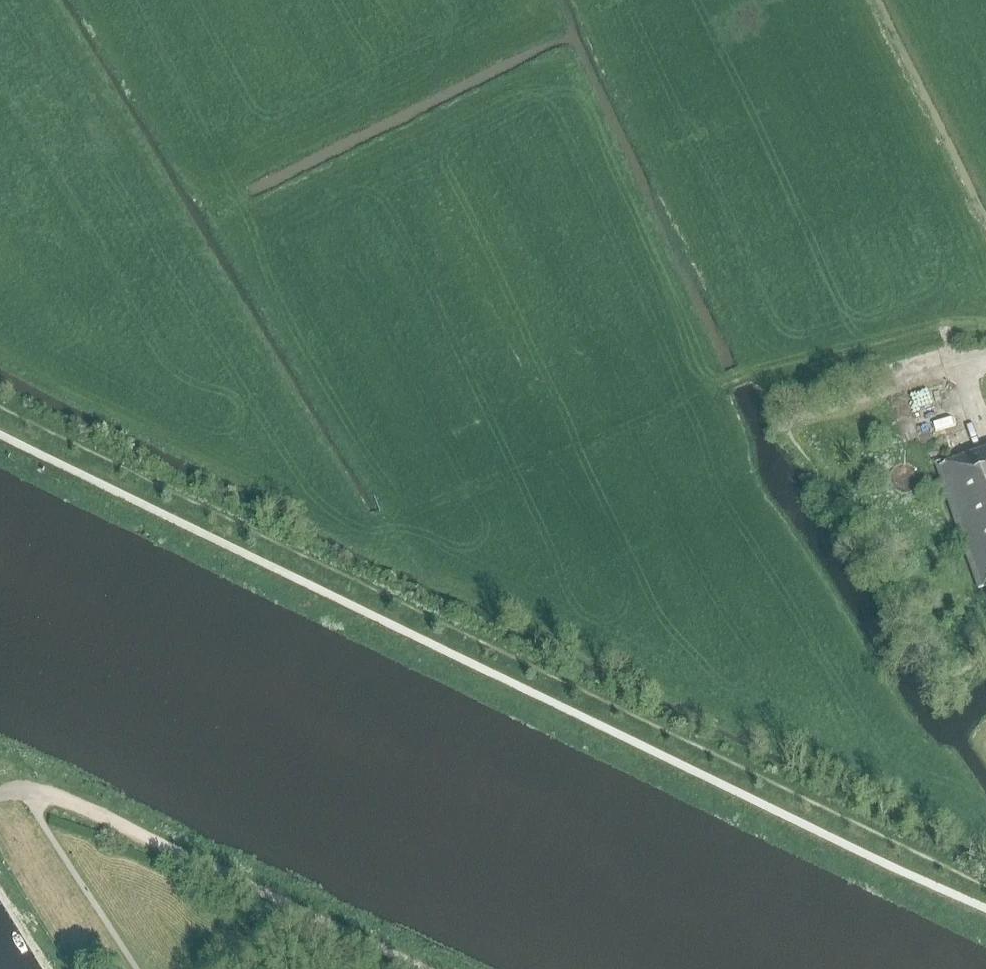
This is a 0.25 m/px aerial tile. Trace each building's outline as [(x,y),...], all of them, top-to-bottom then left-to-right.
[(945,462),(939,464),(938,459),(931,462),(974,588),(985,584),(985,446),(945,462)]
